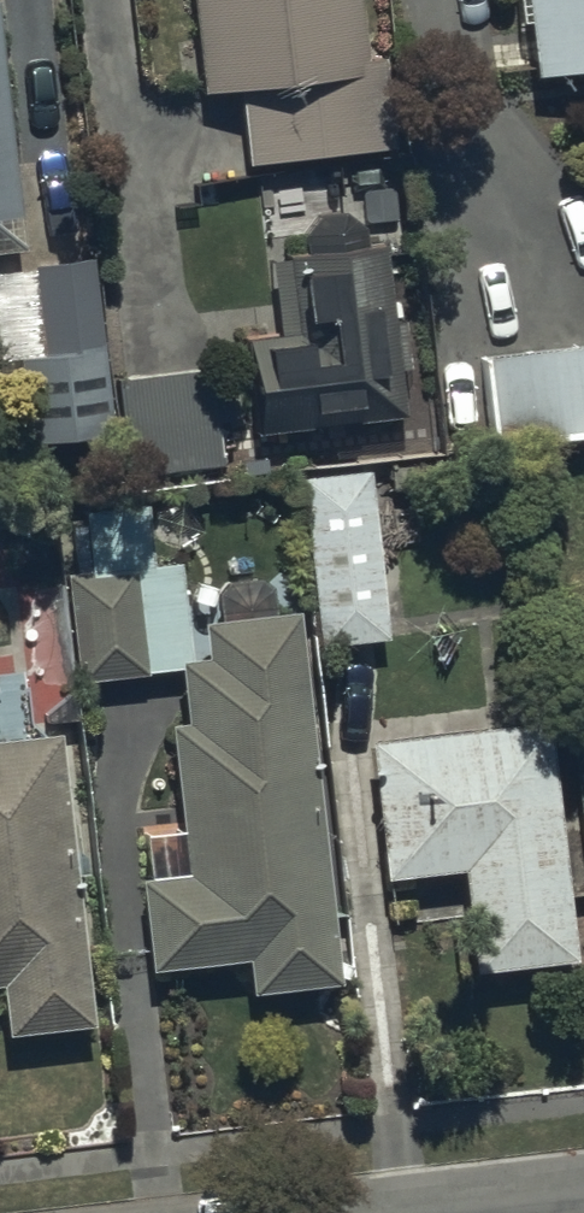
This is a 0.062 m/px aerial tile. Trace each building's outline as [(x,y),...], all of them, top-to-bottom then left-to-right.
[(362,0),(194,0),(205,101),(241,97),(249,172),(397,155),(386,65),(369,67),(362,0)] [(536,86),(583,80),(583,0),(526,0),(536,86)] [(0,10),(0,262),(26,260),(0,10)] [(258,441),(408,426),(403,377),(412,376),(407,326),(395,328),(388,253),(369,255),(367,234),(347,220),(322,223),(308,240),(310,261),(290,263),(290,266),(273,268),(281,342),(248,346),(258,441)] [(114,443),(96,264),(34,271),(43,362),(18,364),(27,452),(114,443)] [(583,448),(583,353),(484,364),(494,458),(583,448)] [(321,655),(390,647),(372,478),(302,485),(321,655)] [(80,690),(150,682),(138,575),(68,583),(80,690)] [(254,1004),(343,995),(302,621),(205,631),(209,667),(181,670),(188,733),(172,735),(189,883),(144,888),(154,981),(250,970),(254,1004)] [(477,983),(578,972),(551,731),(372,751),(388,889),(465,880),(477,983)] [(97,1037),(64,742),(0,749),(0,997),(4,997),(10,1047),(97,1037)]
